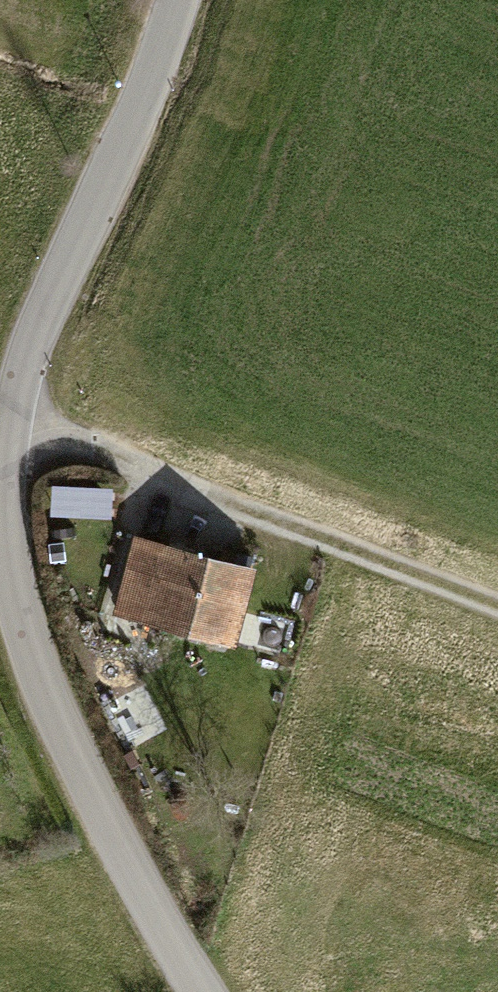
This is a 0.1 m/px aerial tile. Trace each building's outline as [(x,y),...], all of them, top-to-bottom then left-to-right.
[(255,559),(138,527),(115,609),(232,641),(255,559)]
